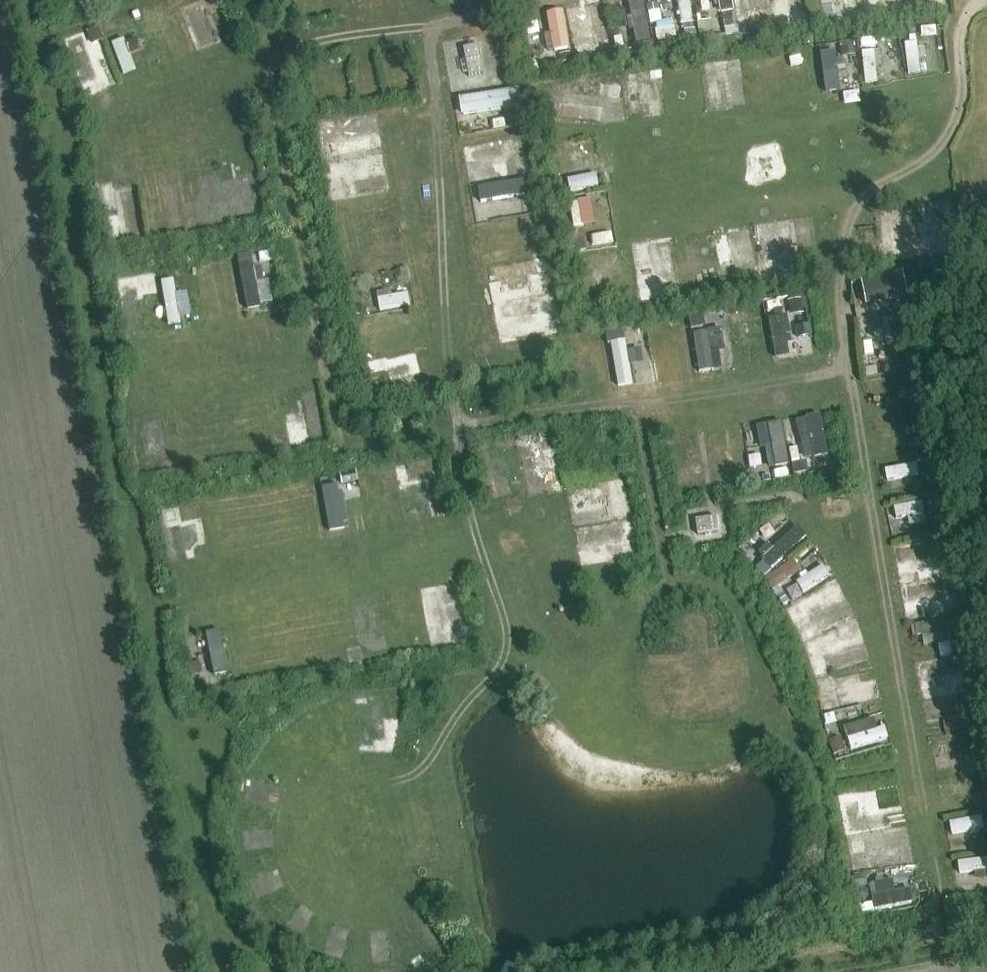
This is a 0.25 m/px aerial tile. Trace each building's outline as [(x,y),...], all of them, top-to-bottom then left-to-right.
[(221,40),(205,0),(191,5),(207,46),(221,40)] [(208,13),(225,9),(223,0),(205,0),(208,13)] [(615,41),(608,0),(590,0),(593,16),(584,17),(587,32),(597,30),(599,43),(615,41)] [(639,40),(654,40),(652,0),(637,0),(639,40)] [(699,19),(696,0),(683,0),(686,21),(699,19)] [(742,21),(739,0),(725,0),(730,34),(760,30),(758,18),(742,21)] [(774,0),(743,0),(744,10),(774,9),(774,0)] [(809,9),(809,0),(791,0),(792,10),(809,9)] [(860,0),(828,0),(828,10),(861,8),(860,0)] [(869,8),(897,5),(896,0),(868,0),(869,8)] [(573,8),(555,9),(557,49),(575,48),(573,8)] [(775,14),(776,26),(785,25),(783,13),(775,14)] [(664,24),(665,37),(682,35),(681,22),(664,24)] [(87,33),(71,39),(88,82),(103,76),(87,33)] [(870,81),(883,81),(881,36),(867,36),(870,81)] [(913,73),(927,71),(923,39),(910,41),(913,73)] [(595,41),(580,43),(583,56),(597,53),(595,41)] [(468,77),(483,74),(477,45),(462,48),(468,77)] [(827,50),(831,90),(848,88),(843,48),(827,50)] [(710,68),(715,106),(729,105),(728,96),(738,95),(734,65),(710,68)] [(612,81),(611,103),(627,103),(627,81),(612,81)] [(632,81),(634,114),(648,114),(646,81),(632,81)] [(467,92),(468,111),(529,108),(528,89),(467,92)] [(655,113),(668,113),(668,98),(654,99),(655,113)] [(564,99),(563,114),(608,118),(610,104),(564,99)] [(345,176),(341,155),(387,147),(384,130),(326,141),(333,179),(345,176)] [(562,153),(584,148),(581,138),(559,143),(562,153)] [(528,139),(475,145),(477,160),(530,154),(528,139)] [(581,153),(568,156),(576,189),(589,186),(581,153)] [(491,164),(477,166),(479,182),(493,181),(491,164)] [(259,169),(244,172),(252,213),(267,210),(259,169)] [(392,173),(363,179),(365,191),(394,185),(392,173)] [(349,178),(337,181),(340,197),(352,194),(349,178)] [(485,203),(532,196),(530,178),(482,186),(485,203)] [(146,187),(125,188),(126,212),(110,212),(111,236),(148,234),(146,187)] [(248,198),(229,202),(232,217),(251,213),(248,198)] [(782,253),(800,252),(798,218),(780,219),(782,253)] [(774,221),(759,224),(761,235),(776,232),(774,221)] [(757,226),(742,226),(744,266),(759,265),(757,226)] [(678,237),(662,238),(666,286),(681,285),(678,237)] [(259,251),(240,255),(251,309),(271,305),(259,251)] [(777,254),(761,255),(762,277),(779,276),(777,254)] [(638,265),(642,285),(658,282),(655,262),(638,265)] [(907,299),(901,271),(860,279),(866,306),(907,299)] [(180,277),(166,279),(174,324),(188,321),(180,277)] [(527,315),(527,318),(559,313),(556,294),(500,304),(506,338),(519,336),(516,317),(527,315)] [(695,330),(711,329),(708,310),(693,312),(695,330)] [(792,314),(771,317),(778,357),(799,353),(792,314)] [(882,320),(886,345),(899,343),(896,318),(882,320)] [(728,327),(696,331),(701,370),(728,367),(726,349),(731,348),(728,327)] [(632,338),(616,341),(625,385),(641,382),(632,338)] [(314,436),(330,433),(322,384),(306,387),(314,436)] [(813,469),(837,465),(830,413),(806,417),(813,469)] [(154,418),(155,427),(144,428),(148,454),(173,451),(169,416),(154,418)] [(763,424),(767,447),(772,446),(776,466),(797,462),(789,419),(763,424)] [(528,446),(531,483),(546,482),(543,445),(528,446)] [(490,459),(495,497),(521,494),(516,456),(490,459)] [(577,511),(607,506),(605,494),(628,490),(626,479),(573,488),(577,511)] [(901,506),(903,516),(930,512),(928,502),(901,506)] [(716,517),(694,520),(697,536),(718,532),(716,517)] [(600,541),(601,550),(620,549),(620,541),(633,540),(632,523),(579,526),(580,542),(600,541)] [(799,524),(758,563),(769,576),(810,536),(799,524)] [(918,569),(947,566),(944,539),(901,544),(903,559),(917,558),(918,569)] [(806,591),(837,577),(831,564),(800,578),(806,591)] [(909,597),(951,592),(949,578),(908,583),(909,597)] [(447,585),(457,634),(472,631),(462,582),(447,585)] [(932,618),(945,617),(943,594),(930,595),(932,618)] [(449,597),(443,598),(447,624),(454,623),(449,597)] [(855,597),(835,606),(832,598),(812,607),(822,629),(862,612),(855,597)] [(950,617),(921,623),(926,644),(954,638),(950,617)] [(212,631),(215,673),(232,671),(229,629),(212,631)] [(835,668),(877,655),(872,640),(850,647),(847,639),(828,645),(835,668)] [(928,677),(965,672),(963,659),(926,663),(928,677)] [(882,681),(866,684),(864,674),(840,679),(845,705),(885,698),(882,681)] [(934,713),(956,711),(957,722),(979,720),(977,697),(933,700),(934,713)] [(362,699),(364,747),(394,745),(392,698),(362,699)] [(852,727),(858,748),(895,738),(891,725),(873,730),(871,722),(852,727)] [(867,822),(887,820),(886,807),(902,806),(901,794),(866,797),(867,822)] [(957,818),(958,831),(982,828),(980,816),(957,818)] [(911,845),(869,851),(872,869),(914,862),(911,845)] [(965,873),(986,869),(986,858),(963,861),(965,873)] [(253,875),(263,900),(291,889),(281,864),(253,875)] [(876,908),(920,902),(914,866),(871,872),(871,874),(858,876),(861,897),(874,895),(876,908)]
